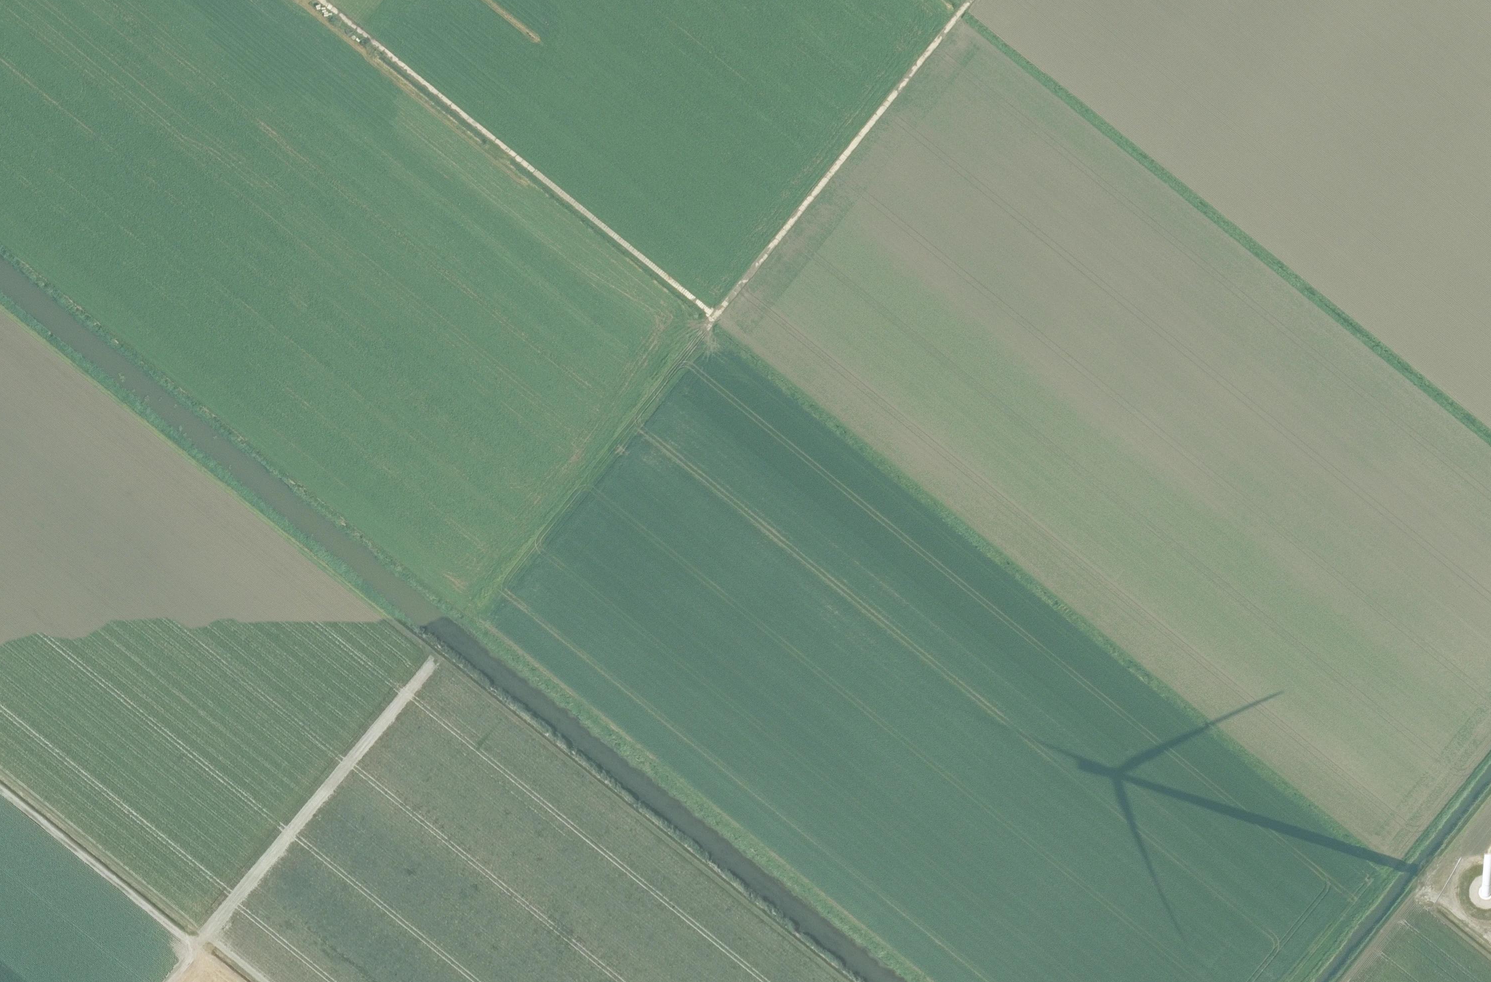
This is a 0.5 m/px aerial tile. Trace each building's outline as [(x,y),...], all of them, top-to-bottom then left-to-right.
[(1481,892),(1481,893),(1481,894),(1482,895),(1482,896),(1483,896),(1484,897),(1485,897),(1486,897),(1487,897),(1488,897),(1489,897),(1489,896),(1490,896),(1490,895),(1490,894),(1490,891),(1490,890),(1490,889),(1489,888),(1488,888),(1487,887),(1486,887),(1485,887),(1484,888),(1483,888),(1482,889),(1482,890),(1481,891),(1481,892)]
